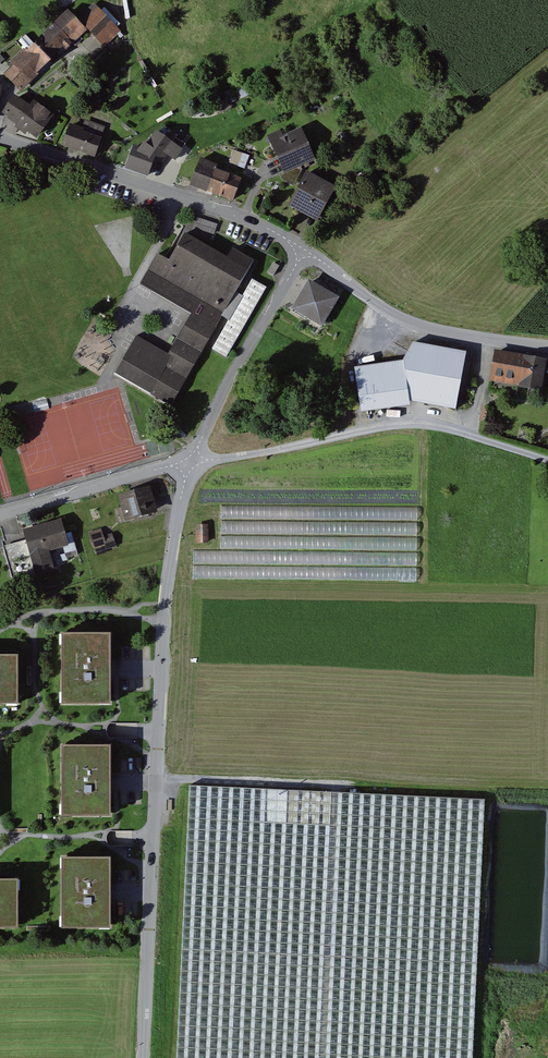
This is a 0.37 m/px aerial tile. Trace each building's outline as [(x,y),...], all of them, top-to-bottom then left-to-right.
[(12,14),(0,4),(0,28),(12,14)] [(79,21),(88,30),(104,46),(120,30),(96,4),(79,21)] [(15,64),(18,67),(9,75),(25,92),(33,83),(88,30),(79,21),(70,12),(15,64)] [(20,97),(7,114),(40,139),(57,118),(41,106),(37,110),(20,97)] [(71,125),(64,147),(98,158),(105,136),(71,125)] [(268,140),(287,173),(314,158),(299,130),(283,139),(280,133),(268,140)] [(174,144),(159,134),(145,153),(135,148),(125,169),(149,180),(160,164),(174,144)] [(234,149),(231,163),(247,166),(250,153),(234,149)] [(200,160),(191,185),(233,200),(240,180),(214,170),(216,166),(200,160)] [(307,175),(290,206),(319,221),(335,190),(307,175)] [(135,387),(173,408),(261,255),(242,244),(233,259),(187,233),(171,261),(160,254),(142,286),(192,315),(167,358),(156,351),(135,387)] [(310,279),(291,311),(323,330),(342,299),(310,279)] [(407,362),(358,369),(365,414),(414,407),(414,403),(461,411),(471,353),(419,344),(407,362)] [(496,353),(491,379),(546,390),(547,378),(547,359),(528,356),(527,360),(496,353)] [(485,406),(481,421),(495,424),(498,409),(485,406)] [(154,488),(119,497),(122,508),(119,509),(122,522),(160,512),(154,488)] [(26,542),(3,549),(11,575),(56,563),(53,552),(72,547),(65,521),(23,532),(26,542)] [(209,526),(197,526),(198,544),(210,543),(209,526)] [(102,528),(89,532),(92,542),(105,538),(107,542),(116,539),(113,532),(104,535),(102,528)] [(63,633),(61,705),(110,706),(112,634),(63,633)] [(0,655),(0,703),(17,703),(18,655),(0,655)] [(64,813),(111,814),(112,745),(64,745),(64,813)] [(177,1057),(476,1057),(480,973),(488,799),(190,786),(177,1057)] [(61,929),(110,930),(111,857),(62,857),(61,929)] [(19,928),(19,878),(0,878),(0,928),(19,928)]
